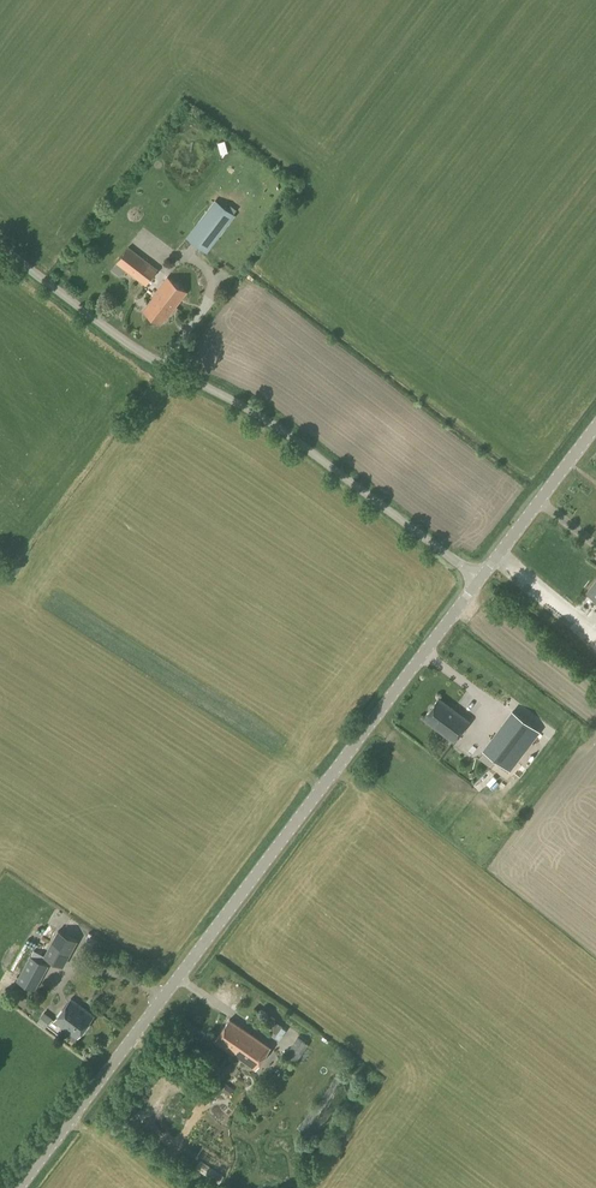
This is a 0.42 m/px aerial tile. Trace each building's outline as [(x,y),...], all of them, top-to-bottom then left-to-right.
[(207,254),(235,215),(215,200),(187,238),(207,254)] [(146,285),(157,269),(128,247),(116,262),(146,285)] [(155,293),(174,308),(187,292),(167,277),(155,293)] [(172,312),(174,308),(155,293),(153,297),(154,298),(144,310),(161,323),(171,310),(172,312)] [(592,584),(586,594),(595,602),(595,578),(592,584)] [(570,606),(564,617),(576,624),(583,614),(570,606)] [(469,721),(438,698),(423,719),(454,741),(469,721)] [(512,711),(500,727),(522,744),(534,727),(512,711)] [(497,749),(492,756),(505,766),(511,759),(497,749)] [(68,926),(74,929),(78,921),(72,918),(68,926)] [(58,930),(44,956),(64,967),(78,941),(58,930)] [(92,954),(99,941),(94,938),(86,951),(92,954)] [(44,956),(33,951),(16,981),(35,991),(49,966),(41,961),(44,956)] [(77,1038),(94,1016),(71,999),(54,1021),(77,1038)] [(44,1012),(37,1021),(46,1028),(52,1019),(44,1012)] [(268,1031),(275,1021),(263,1013),(256,1024),(268,1031)] [(256,1068),(270,1047),(229,1019),(215,1040),(256,1068)] [(276,1022),(270,1030),(277,1034),(282,1026),(276,1022)] [(297,1061),(308,1044),(297,1037),(286,1053),(297,1061)] [(200,1161),(195,1168),(219,1184),(224,1176),(200,1161)]
